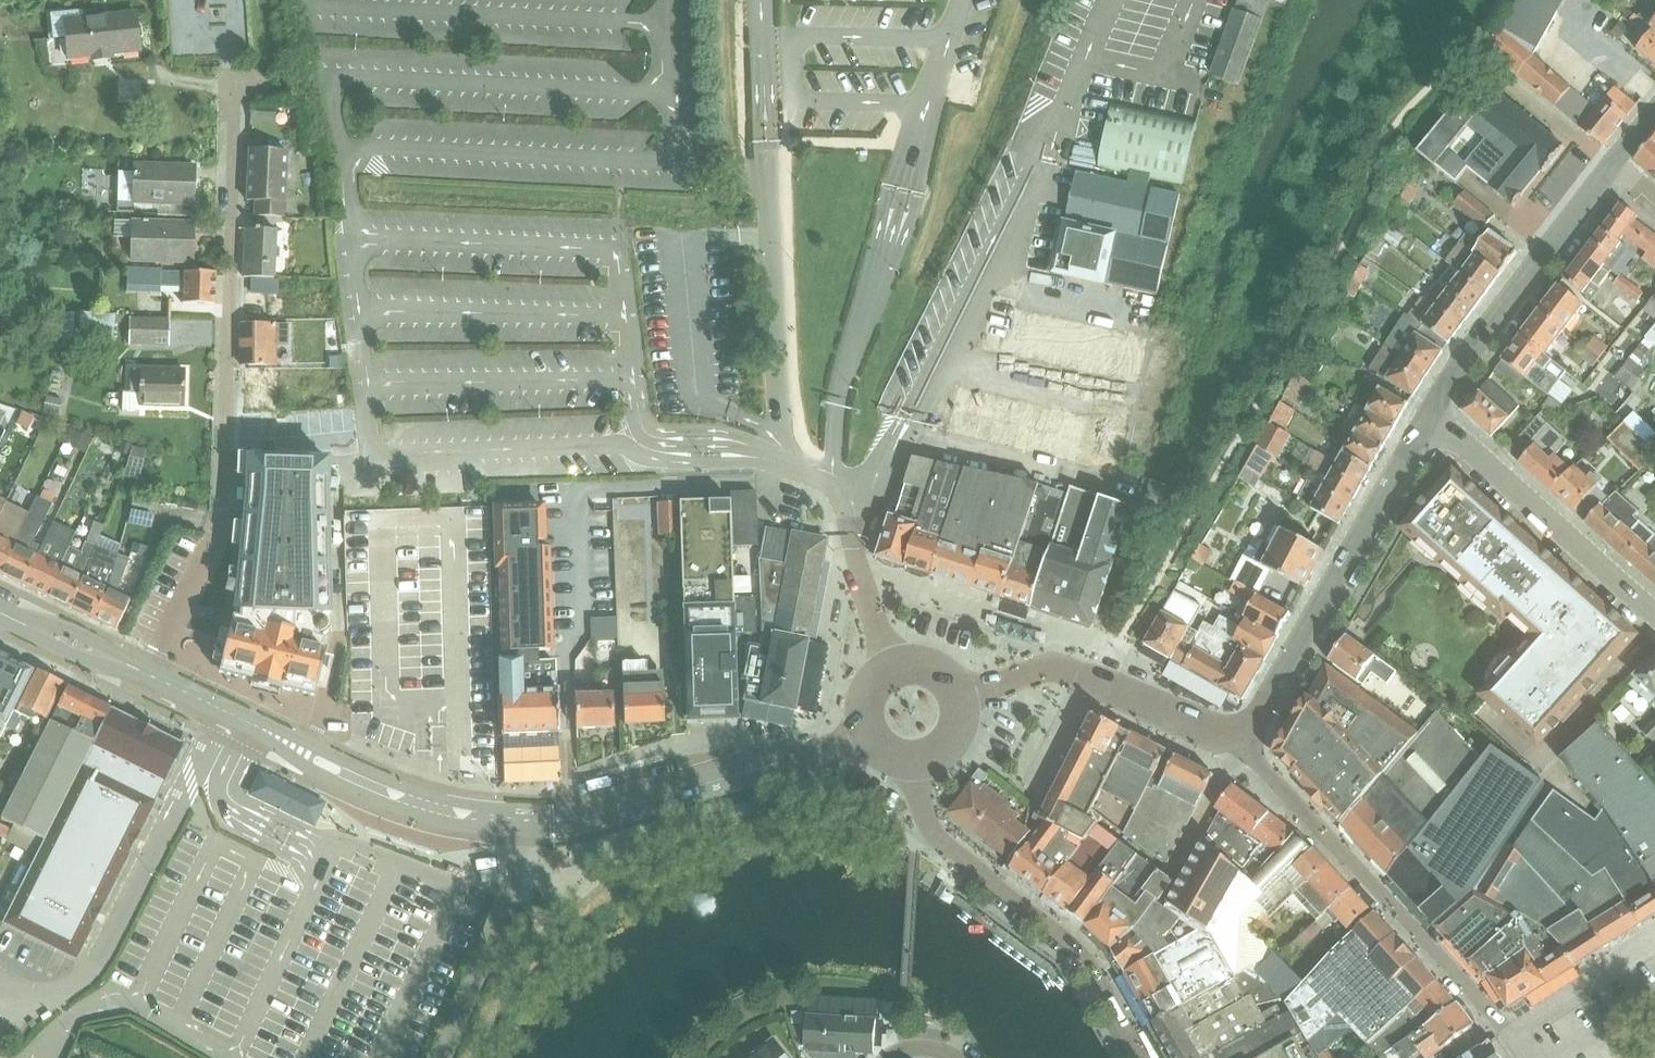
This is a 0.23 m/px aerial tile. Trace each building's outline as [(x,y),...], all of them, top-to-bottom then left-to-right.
[(1269,2),(1264,0),(1237,0),(1209,75),(1238,85),(1269,2)] [(1506,20),(1503,17),(1487,46),(1555,106),(1570,88),(1533,55),(1565,0),(1517,0),(1506,20)] [(1648,3),(1637,16),(1649,26),(1653,30),(1654,31),(1654,0),(1644,0),(1648,3)] [(81,12),(49,15),(52,41),(66,40),(68,58),(139,50),(135,13),(82,19),(81,12)] [(1654,65),(1654,31),(1653,30),(1649,26),(1637,16),(1634,13),(1627,22),(1638,30),(1635,34),(1643,41),(1637,49),(1654,65)] [(1620,25),(1612,35),(1620,42),(1628,32),(1620,25)] [(1467,91),(1418,152),(1424,157),(1455,182),(1466,168),(1512,205),(1513,206),(1523,193),(1522,192),(1540,170),(1542,172),(1563,147),(1489,87),(1478,78),(1467,91)] [(1595,109),(1570,88),(1555,106),(1599,144),(1635,104),(1615,86),(1595,109)] [(1194,119),(1109,101),(1095,165),(1129,172),(1127,183),(1148,187),(1150,177),(1180,183),(1194,119)] [(1652,140),(1652,139),(1635,159),(1654,178),(1654,142),(1652,140)] [(248,150),(245,200),(255,201),(254,215),(283,217),(286,152),(248,150)] [(133,156),(117,156),(116,211),(132,211),(132,203),(193,205),(194,166),(133,164),(133,156)] [(1074,171),(1063,222),(1167,244),(1179,194),(1148,187),(1127,183),(1074,171)] [(1400,197),(1409,203),(1417,189),(1408,184),(1400,197)] [(1485,228),(1495,216),(1464,192),(1455,204),(1485,228)] [(1440,194),(1432,203),(1451,220),(1459,212),(1440,194)] [(1409,203),(1400,197),(1392,211),(1401,216),(1409,203)] [(1606,231),(1602,227),(1583,253),(1610,274),(1629,249),(1620,241),(1624,235),(1647,253),(1643,259),(1654,268),(1654,235),(1635,220),(1637,216),(1624,206),(1606,231)] [(192,262),(192,223),(132,221),(131,261),(192,262)] [(1167,244),(1063,222),(1052,272),(1104,284),(1104,283),(1156,294),(1167,244)] [(1384,224),(1376,237),(1385,243),(1394,229),(1384,224)] [(243,229),(241,276),(271,278),(274,231),(243,229)] [(1467,233),(1460,242),(1472,252),(1475,255),(1476,254),(1501,273),(1517,252),(1491,231),(1489,230),(1480,243),(1467,233)] [(1385,243),(1376,237),(1368,251),(1378,256),(1385,243)] [(1475,255),(1472,252),(1460,242),(1446,260),(1452,264),(1461,272),(1462,272),(1461,273),(1486,292),(1501,273),(1476,254),(1475,255)] [(1583,253),(1564,278),(1584,294),(1592,282),(1599,288),(1610,274),(1583,253)] [(1452,264),(1437,281),(1448,289),(1474,309),(1486,292),(1461,273),(1462,272),(1461,272),(1452,264)] [(1359,266),(1351,279),(1361,284),(1369,271),(1359,266)] [(129,269),(126,268),(125,292),(158,293),(158,286),(183,286),(182,303),(214,304),(215,272),(183,272),(183,273),(159,269),(129,269)] [(1621,276),(1615,284),(1626,293),(1632,285),(1621,276)] [(250,279),(249,293),(277,294),(278,279),(250,279)] [(1361,284),(1351,279),(1344,292),(1353,297),(1361,284)] [(1474,309),(1448,289),(1437,281),(1425,299),(1434,307),(1461,326),(1474,309)] [(1539,310),(1564,330),(1583,306),(1558,285),(1539,310)] [(1632,285),(1626,293),(1638,301),(1641,298),(1649,304),(1652,300),(1632,285)] [(1434,307),(1425,299),(1421,296),(1408,314),(1414,319),(1447,343),(1448,343),(1461,326),(1434,307)] [(1644,310),(1654,319),(1654,297),(1652,300),(1649,304),(1644,310)] [(1014,306),(1009,330),(1022,333),(1027,310),(1014,306)] [(1027,310),(1022,333),(1035,336),(1040,313),(1027,310)] [(1564,330),(1539,310),(1519,335),(1520,336),(1545,355),(1564,330)] [(113,338),(115,315),(79,313),(78,335),(113,338)] [(1040,313),(1035,336),(1048,339),(1054,316),(1040,313)] [(1054,316),(1048,339),(1062,342),(1067,319),(1054,316)] [(1643,317),(1631,331),(1642,340),(1654,326),(1643,317)] [(168,346),(169,319),(129,318),(128,345),(168,346)] [(1398,326),(1385,346),(1401,357),(1427,374),(1442,351),(1448,343),(1447,343),(1414,319),(1405,331),(1398,326)] [(274,343),(287,343),(287,324),(239,324),(239,365),(274,364),(274,343)] [(1094,325),(1088,348),(1102,351),(1107,328),(1094,325)] [(1107,328),(1102,351),(1115,354),(1120,331),(1107,328)] [(1009,330),(1003,353),(1017,356),(1022,333),(1009,330)] [(1120,331),(1115,354),(1128,357),(1134,334),(1120,331)] [(1022,333),(1017,356),(1030,359),(1035,336),(1022,333)] [(1134,334),(1128,357),(1142,360),(1147,337),(1134,334)] [(1035,336),(1030,359),(1043,362),(1048,339),(1035,336)] [(1520,336),(1503,359),(1526,378),(1548,395),(1566,372),(1551,360),(1545,355),(1520,336)] [(1587,347),(1600,358),(1608,348),(1595,338),(1587,347)] [(1048,339),(1043,362),(1056,365),(1062,342),(1048,339)] [(1062,342),(1056,365),(1070,368),(1075,345),(1062,342)] [(1642,342),(1633,353),(1634,354),(1641,359),(1649,349),(1642,342)] [(1324,351),(1313,344),(1304,363),(1296,374),(1312,384),(1315,385),(1332,356),(1324,351)] [(1075,345),(1070,368),(1083,371),(1088,348),(1075,345)] [(1385,346),(1370,368),(1386,379),(1412,396),(1427,374),(1401,357),(1385,346)] [(1600,358),(1587,347),(1579,357),(1593,367),(1600,358)] [(1088,348),(1083,371),(1096,374),(1102,351),(1088,348)] [(1102,351),(1096,374),(1110,377),(1115,354),(1102,351)] [(1115,354),(1110,377),(1123,380),(1128,357),(1115,354)] [(329,356),(330,368),(342,368),(342,356),(329,356)] [(1128,357),(1123,380),(1136,383),(1142,360),(1128,357)] [(1630,357),(1615,375),(1629,386),(1644,367),(1630,357)] [(1503,359),(1494,370),(1495,371),(1518,388),(1526,378),(1503,359)] [(237,365),(238,403),(260,403),(260,364),(237,365)] [(182,406),(183,370),(129,369),(129,393),(122,393),(122,411),(139,411),(139,405),(182,406)] [(1312,384),(1296,374),(1290,385),(1305,395),(1312,384)] [(1520,406),(1489,379),(1480,393),(1462,412),(1491,438),(1509,419),(1520,406)] [(954,384),(949,408),(962,411),(968,388),(954,384)] [(1305,395),(1290,385),(1284,397),(1299,405),(1305,395)] [(968,388),(962,411),(976,414),(981,390),(968,388)] [(1380,389),(1368,410),(1395,426),(1408,405),(1380,389)] [(981,390),(976,414),(989,417),(994,394),(981,390)] [(121,411),(120,391),(107,392),(109,412),(121,411)] [(345,394),(336,395),(337,407),(347,406),(345,394)] [(994,394),(989,417),(1002,420),(1008,397),(994,394)] [(46,395),(43,410),(58,413),(61,398),(46,395)] [(1008,397),(1002,420),(1016,423),(1021,400),(1008,397)] [(1564,408),(1550,397),(1542,407),(1556,418),(1564,408)] [(1021,400),(1016,423),(1029,426),(1034,403),(1021,400)] [(1034,403),(1029,426),(1042,429),(1047,406),(1034,403)] [(1280,403),(1269,423),(1284,432),(1296,411),(1280,403)] [(1347,417),(1343,422),(1356,431),(1384,448),(1395,426),(1368,410),(1368,411),(1355,404),(1347,417)] [(1047,406),(1042,429),(1055,432),(1061,409),(1047,406)] [(949,408),(944,431),(957,434),(962,411),(949,408)] [(1061,409),(1055,432),(1069,435),(1074,412),(1061,409)] [(23,411),(16,426),(35,435),(42,420),(23,411)] [(962,411),(957,434),(970,437),(976,414),(962,411)] [(1074,412),(1069,435),(1082,438),(1087,415),(1074,412)] [(976,414),(970,437),(984,440),(989,417),(976,414)] [(1087,415),(1082,438),(1095,441),(1100,418),(1087,415)] [(989,417),(984,440),(997,443),(1002,420),(989,417)] [(1552,491),(1571,471),(1554,457),(1568,441),(1538,417),(1524,432),(1508,451),(1552,491)] [(1100,418),(1095,441),(1108,444),(1114,421),(1100,418)] [(1002,420),(997,443),(1010,446),(1016,423),(1002,420)] [(1114,421),(1108,444),(1122,447),(1127,424),(1114,421)] [(1654,455),(1654,453),(1624,422),(1608,440),(1639,471),(1640,471),(1654,455)] [(1016,423),(1010,446),(1024,449),(1029,426),(1016,423)] [(1284,432),(1269,423),(1256,446),(1275,457),(1277,458),(1290,437),(1291,436),(1284,432)] [(1029,426),(1024,449),(1037,452),(1042,429),(1029,426)] [(73,427),(66,442),(86,452),(93,437),(73,427)] [(1042,429),(1037,452),(1050,455),(1055,432),(1042,429)] [(1384,448),(1356,431),(1343,452),(1371,469),(1384,448)] [(1055,432),(1050,455),(1063,458),(1069,435),(1055,432)] [(1069,435),(1063,458),(1077,461),(1082,438),(1069,435)] [(1082,438),(1077,461),(1090,464),(1095,441),(1082,438)] [(1095,441),(1090,464),(1103,467),(1108,444),(1095,441)] [(121,442),(119,450),(128,454),(131,445),(121,442)] [(1108,444),(1103,467),(1116,470),(1122,447),(1108,444)] [(128,454),(125,466),(140,470),(145,449),(131,445),(128,454)] [(1256,446),(1245,466),(1255,473),(1261,476),(1261,477),(1275,457),(1256,446)] [(1315,449),(1309,458),(1360,487),(1371,469),(1343,452),(1336,448),(1330,458),(1315,449)] [(42,475),(63,477),(65,451),(44,449),(42,475)] [(928,491),(937,462),(912,456),(905,483),(901,493),(894,517),(889,515),(875,557),(904,566),(923,508),(924,504),(928,491)] [(1360,487),(1309,458),(1303,465),(1320,476),(1314,485),(1350,505),(1360,487)] [(233,617),(219,672),(312,696),(326,640),(316,637),(317,635),(323,634),(325,633),(326,632),(327,630),(328,628),(328,626),(328,624),(327,620),(325,618),(322,617),(319,616),(319,614),(328,613),(325,494),(320,493),(320,487),(325,487),(326,461),(248,459),(247,485),(251,485),(251,491),(247,491),(235,610),(239,611),(239,618),(233,617)] [(923,508),(904,566),(916,570),(931,575),(941,544),(964,469),(937,462),(928,491),(924,504),(923,508)] [(1255,473),(1245,466),(1238,478),(1254,487),(1261,476),(1255,473)] [(1571,471),(1552,491),(1552,492),(1585,522),(1601,505),(1610,497),(1602,491),(1606,487),(1592,474),(1587,479),(1574,467),(1571,471)] [(941,544),(931,575),(972,588),(1008,478),(964,469),(941,544)] [(1453,475),(1405,528),(1508,621),(1526,637),(1531,642),(1484,695),(1537,743),(1633,636),(1453,475)] [(1038,484),(1008,478),(972,588),(1001,597),(1020,541),(1038,484)] [(1350,505),(1314,485),(1309,482),(1297,499),(1310,508),(1339,525),(1350,505)] [(1020,541),(1001,597),(1031,607),(1049,550),(1067,494),(1038,484),(1020,541)] [(1049,550),(1031,607),(1093,626),(1132,506),(1070,486),(1067,494),(1049,550)] [(729,492),(731,546),(757,545),(755,491),(729,492)] [(1610,497),(1601,505),(1585,522),(1654,585),(1654,535),(1634,517),(1638,512),(1616,492),(1610,497)] [(26,516),(0,570),(0,574),(21,584),(41,547),(28,540),(29,537),(33,539),(50,503),(36,496),(26,516)] [(129,511),(153,516),(156,505),(132,499),(129,511)] [(682,608),(733,606),(733,599),(733,594),(732,578),(729,499),(677,502),(679,534),(682,608)] [(656,502),(658,535),(679,534),(677,502),(656,502)] [(26,516),(3,505),(0,511),(0,570),(26,516)] [(541,507),(495,508),(497,566),(501,566),(504,665),(505,685),(505,691),(500,691),(500,693),(502,735),(557,733),(555,689),(554,689),(553,662),(537,663),(536,650),(550,650),(545,548),(535,548),(535,542),(542,542),(541,507)] [(153,516),(129,511),(127,522),(151,527),(153,516)] [(41,547),(21,584),(44,595),(59,566),(68,547),(75,532),(52,522),(41,547)] [(68,547),(59,566),(44,595),(67,607),(85,572),(94,547),(102,525),(93,522),(86,542),(84,542),(80,553),(68,547)] [(1313,570),(1323,552),(1275,526),(1266,543),(1254,536),(1243,556),(1272,571),(1305,589),(1314,571),(1313,570)] [(738,717),(738,720),(788,729),(792,711),(806,640),(811,610),(825,540),(803,536),(763,528),(757,559),(759,600),(760,631),(771,634),(771,636),(763,634),(760,646),(746,644),(739,680),(745,681),(741,700),(742,700),(738,717)] [(134,541),(131,550),(145,555),(148,545),(134,541)] [(1203,565),(1211,551),(1199,544),(1191,558),(1193,560),(1201,564),(1203,565)] [(110,580),(109,580),(116,555),(94,547),(85,572),(67,607),(91,618),(110,580)] [(110,580),(91,618),(115,630),(130,600),(115,593),(128,559),(116,555),(109,580),(110,580)] [(1259,596),(1272,571),(1243,556),(1242,555),(1229,580),(1235,583),(1259,596)] [(1196,573),(1201,564),(1193,560),(1187,569),(1196,573)] [(749,577),(732,578),(733,594),(750,593),(749,577)] [(1235,583),(1230,591),(1245,600),(1237,613),(1244,617),(1247,618),(1279,636),(1291,614),(1259,596),(1235,583)] [(138,590),(115,635),(138,647),(161,602),(138,590)] [(1175,591),(1143,643),(1171,659),(1190,627),(1202,606),(1175,591)] [(754,598),(733,599),(733,606),(733,607),(734,630),(738,630),(739,633),(755,633),(754,598)] [(733,607),(682,609),(684,719),(736,717),(734,630),(733,607)] [(1223,617),(1215,632),(1266,660),(1279,636),(1247,618),(1241,627),(1223,617)] [(615,618),(591,618),(591,639),(616,639),(615,618)] [(1243,700),(1266,660),(1215,632),(1213,636),(1200,629),(1198,632),(1190,627),(1171,659),(1243,700)] [(426,629),(410,628),(409,645),(425,646),(426,629)] [(335,629),(335,648),(353,647),(353,629),(335,629)] [(1387,685),(1397,672),(1347,635),(1329,659),(1363,685),(1372,673),(1387,685)] [(427,677),(425,653),(408,655),(411,679),(427,677)] [(1634,677),(1654,696),(1654,654),(1634,677)] [(5,726),(33,670),(5,656),(3,660),(0,658),(0,735),(5,726)] [(622,685),(623,722),(663,721),(661,671),(645,672),(645,662),(621,663),(622,685)] [(1341,823),(1418,734),(1327,665),(1290,729),(1289,729),(1275,754),(1296,772),(1298,771),(1312,786),(1307,791),(1325,810),(1328,807),(1341,823)] [(33,670),(5,726),(13,730),(18,720),(15,719),(18,714),(30,720),(34,712),(46,718),(63,685),(33,670)] [(109,707),(91,699),(66,686),(57,705),(80,716),(73,730),(51,719),(0,819),(42,840),(44,836),(69,787),(91,743),(109,707)] [(574,729),(611,727),(609,693),(593,693),(593,689),(572,690),(574,729)] [(45,837),(2,923),(25,935),(27,936),(50,947),(50,948),(52,949),(52,948),(75,960),(91,929),(92,929),(103,905),(110,891),(110,892),(111,890),(111,889),(118,876),(130,852),(136,838),(137,839),(149,815),(148,815),(155,801),(156,801),(157,799),(156,799),(164,782),(165,783),(183,745),(172,739),(170,738),(158,732),(159,731),(135,719),(134,720),(123,714),(121,713),(109,707),(91,743),(45,837)] [(1418,734),(1341,823),(1389,875),(1389,874),(1404,856),(1412,845),(1481,759),(1436,712),(1418,734)] [(1088,723),(1049,800),(1086,819),(1087,819),(1091,810),(1101,791),(1112,772),(1131,733),(1093,713),(1088,723)] [(1654,739),(1654,716),(1641,732),(1652,742),(1654,739)] [(1599,723),(1559,759),(1605,808),(1651,877),(1654,884),(1654,785),(1599,723)] [(480,733),(482,751),(499,748),(496,731),(480,733)] [(1101,791),(1091,810),(1102,818),(1124,835),(1166,753),(1167,752),(1131,733),(1112,772),(1101,791)] [(1404,856),(1389,874),(1434,923),(1474,890),(1544,785),(1492,743),(1481,759),(1412,845),(1404,856)] [(1166,753),(1124,835),(1153,855),(1167,865),(1174,852),(1213,775),(1175,756),(1175,758),(1166,753)] [(988,776),(979,769),(973,778),(979,782),(984,781),(988,776)] [(264,776),(254,796),(309,822),(318,802),(292,789),(264,776)] [(1011,853),(1025,835),(1012,825),(1019,816),(1010,809),(1012,805),(985,785),(979,794),(973,789),(956,812),(962,816),(961,817),(1004,849),(1005,848),(1011,853)] [(1294,833),(1233,785),(1216,808),(1220,811),(1205,838),(1251,881),(1268,862),(1275,853),(1277,855),(1294,833)] [(1532,819),(1594,875),(1605,868),(1641,924),(1654,914),(1654,884),(1651,877),(1605,808),(1595,819),(1553,790),(1532,819)] [(1010,868),(1045,894),(1068,863),(1078,850),(1089,835),(1097,825),(1102,818),(1091,810),(1087,819),(1086,819),(1049,800),(1039,819),(1046,822),(1029,845),(1028,844),(1017,859),(1010,868)] [(1532,819),(1513,847),(1574,915),(1581,910),(1604,947),(1641,924),(1605,868),(1594,875),(1532,819)] [(1068,863),(1045,894),(1068,911),(1120,842),(1097,825),(1089,835),(1078,850),(1068,863)] [(1262,893),(1263,894),(1314,848),(1294,833),(1277,855),(1275,853),(1268,862),(1251,881),(1262,893)] [(1250,927),(1265,913),(1266,913),(1256,901),(1263,894),(1262,893),(1251,881),(1205,838),(1181,881),(1164,908),(1198,934),(1213,960),(1225,982),(1242,973),(1252,977),(1271,989),(1284,1002),(1303,983),(1250,927)] [(1120,842),(1068,911),(1086,924),(1124,873),(1138,855),(1120,842)] [(1510,843),(1479,892),(1522,916),(1555,934),(1563,947),(1575,966),(1604,947),(1581,910),(1574,915),(1513,847),(1510,843)] [(1270,917),(1290,899),(1289,898),(1298,889),(1327,863),(1314,848),(1263,894),(1256,901),(1266,913),(1265,913),(1269,917),(1270,917)] [(1174,881),(1138,855),(1124,873),(1086,924),(1111,949),(1132,932),(1155,901),(1157,903),(1174,881)] [(1351,889),(1327,863),(1298,889),(1289,898),(1290,899),(1294,894),(1318,919),(1351,889)] [(481,871),(478,871),(480,883),(494,880),(493,877),(492,869),(481,871)] [(1351,889),(1318,919),(1313,924),(1287,949),(1293,956),(1323,928),(1325,930),(1335,921),(1336,923),(1341,919),(1350,928),(1370,909),(1351,889)] [(1522,916),(1479,892),(1474,890),(1434,925),(1483,980),(1488,977),(1508,1008),(1512,1005),(1515,1010),(1525,1003),(1522,999),(1547,983),(1530,956),(1542,948),(1534,935),(1522,916)] [(1132,932),(1111,949),(1125,972),(1171,947),(1198,934),(1164,908),(1157,903),(1155,901),(1132,932)] [(1391,931),(1373,913),(1338,945),(1303,983),(1284,1002),(1291,1012),(1294,1016),(1302,1031),(1309,1043),(1318,1057),(1327,1050),(1350,1030),(1367,1046),(1399,1017),(1398,1015),(1436,981),(1410,951),(1391,931)] [(1555,934),(1522,916),(1534,935),(1542,948),(1530,956),(1547,983),(1575,966),(1563,947),(1555,934)] [(1140,1000),(1213,960),(1198,934),(1171,947),(1125,972),(1140,1000)] [(1225,982),(1213,960),(1140,1000),(1153,1023),(1225,982)] [(1271,989),(1252,977),(1242,973),(1225,982),(1153,1023),(1173,1057),(1207,1057),(1226,1047),(1227,1047),(1291,1012),(1284,1002),(1271,989)] [(1399,1017),(1367,1046),(1378,1057),(1380,1057),(1385,1055),(1394,1049),(1456,1003),(1436,981),(1398,1015),(1399,1017)] [(805,1049),(814,1057),(857,1057),(857,1051),(872,1052),(874,1052),(877,1000),(810,997),(809,1014),(807,1014),(805,1049)] [(1473,1025),(1456,1003),(1394,1049),(1400,1057),(1427,1057),(1453,1040),(1473,1025)] [(1283,1044),(1282,1043),(1302,1031),(1294,1016),(1291,1012),(1227,1047),(1226,1047),(1207,1057),(1258,1057),(1283,1044)] [(1283,1044),(1258,1057),(1310,1057),(1297,1036),(1288,1042),(1283,1044)] [(774,1039),(750,1057),(788,1057),(774,1039)] [(1490,1040),(1462,1057),(1502,1057),(1490,1040)] [(91,1048),(82,1051),(84,1057),(94,1057),(91,1048)] [(1318,1057),(1319,1057),(1333,1057),(1327,1050),(1318,1057)]
